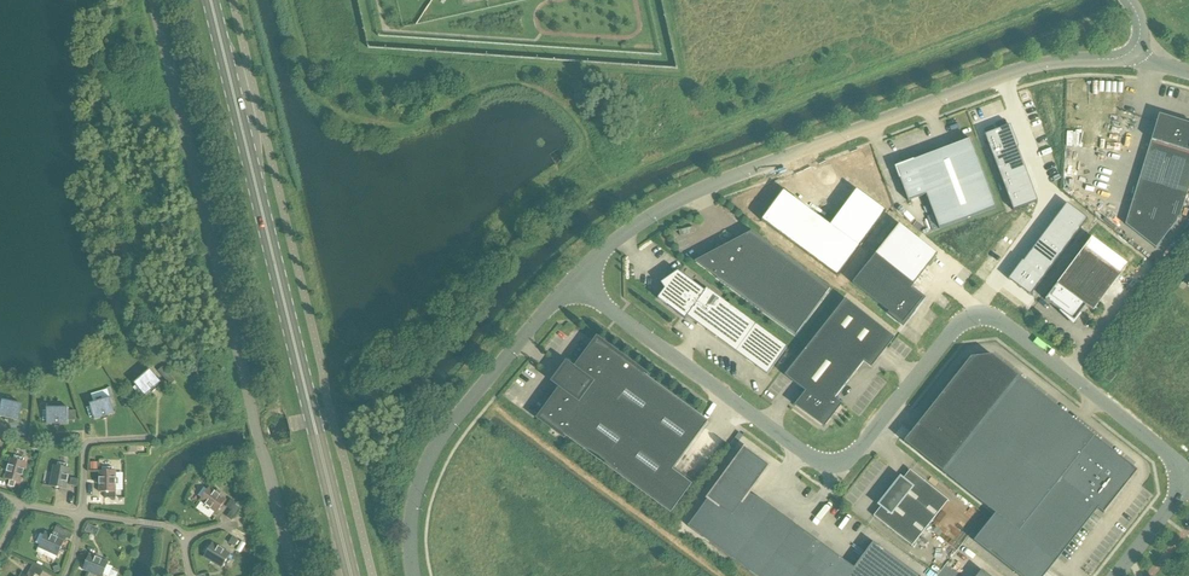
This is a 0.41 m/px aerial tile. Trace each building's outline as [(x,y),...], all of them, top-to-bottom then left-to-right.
[(1123,98),(1124,85),(1110,84),(1109,98),(1123,98)] [(1158,118),(1125,224),(1156,248),(1177,221),(1178,217),(1180,218),(1188,188),(1188,124),(1170,118),(1169,121),(1158,118)] [(1010,125),(984,134),(1013,210),(1038,201),(1017,146),(1018,146),(1010,125)] [(996,207),(970,139),(914,160),(895,167),(900,179),(909,202),(926,195),(939,229),(996,207)] [(784,191),(761,221),(838,277),(860,247),(831,225),(784,191)] [(1023,260),(1009,279),(1030,296),(1087,219),(1067,203),(1024,261),(1023,260)] [(899,224),(852,283),(898,319),(898,320),(903,324),(919,303),(920,302),(920,300),(920,299),(920,297),(919,296),(918,295),(916,293),(911,288),(938,255),(899,224)] [(795,337),(830,289),(752,232),(743,243),(739,240),(705,259),(700,265),(717,277),(716,279),(795,337)] [(1092,238),(1045,300),(1074,322),(1086,306),(1093,311),(1128,265),(1092,238)] [(663,291),(658,299),(665,304),(686,319),(688,316),(736,352),(767,375),(787,347),(756,325),(707,289),(705,291),(678,272),(667,279),(661,283),(665,289),(663,291)] [(845,299),(785,375),(805,392),(796,403),(818,419),(819,418),(824,421),(831,412),(833,414),(842,402),(841,403),(835,398),(864,361),(871,366),(894,337),(845,299)] [(1173,347),(1188,359),(1188,334),(1185,330),(1182,334),(1173,347)] [(561,389),(540,418),(671,514),(693,484),(673,469),(708,422),(597,340),(577,368),(571,377),(569,375),(565,380),(567,382),(561,389)] [(972,358),(905,442),(996,514),(975,541),(1016,573),(1031,554),(1050,569),(1091,518),(1095,512),(1098,508),(1104,513),(1138,470),(992,355),(972,358)] [(1112,366),(1103,378),(1110,383),(1119,371),(1112,366)] [(163,367),(158,371),(163,377),(168,372),(163,367)] [(161,382),(150,369),(134,383),(136,385),(133,388),(140,396),(143,393),(145,396),(151,390),(153,392),(157,389),(155,387),(161,382)] [(90,404),(91,407),(87,408),(90,417),(94,416),(95,419),(102,417),(103,419),(108,418),(107,415),(115,413),(110,397),(90,404)] [(21,404),(0,400),(0,401),(0,417),(5,418),(4,420),(9,421),(10,419),(18,420),(21,404)] [(68,424),(68,407),(47,408),(47,411),(43,411),(43,421),(47,421),(47,424),(55,424),(55,427),(60,427),(60,424),(68,424)] [(750,492),(769,466),(745,448),(708,498),(708,499),(688,526),(755,575),(919,575),(873,542),(854,568),(750,492)] [(5,479),(11,480),(9,486),(15,487),(16,482),(21,483),(27,463),(24,462),(25,458),(15,456),(14,459),(11,458),(9,466),(6,465),(5,470),(7,471),(5,479)] [(61,488),(66,489),(70,469),(67,468),(68,464),(58,462),(57,466),(54,465),(50,486),(55,487),(55,490),(60,491),(61,488)] [(99,492),(106,492),(106,498),(112,498),(112,492),(116,492),(116,471),(113,471),(113,467),(103,467),(103,471),(100,471),(100,479),(97,479),(97,484),(100,484),(99,492)] [(948,500),(910,470),(903,479),(901,478),(879,505),(881,507),(874,516),(912,546),(948,500)] [(78,479),(71,478),(70,485),(77,487),(78,479)] [(211,508),(217,513),(227,500),(209,487),(208,490),(205,488),(198,496),(202,498),(200,501),(206,505),(205,507),(209,510),(211,508)] [(231,499),(226,506),(232,511),(237,504),(231,499)] [(99,529),(88,524),(85,531),(96,536),(99,529)] [(56,527),(54,532),(60,535),(62,529),(56,527)] [(41,534),(36,543),(40,545),(38,547),(58,556),(60,551),(62,552),(65,547),(62,546),(65,541),(58,538),(53,536),(52,536),(45,532),(44,535),(41,534)] [(935,551),(942,544),(931,532),(917,544),(931,559),(938,553),(935,551)] [(239,540),(233,536),(230,542),(236,546),(239,540)] [(205,558),(212,562),(223,568),(231,554),(213,543),(212,546),(208,544),(203,553),(206,555),(205,558)] [(83,569),(99,575),(103,575),(104,575),(107,575),(111,567),(108,565),(109,562),(89,554),(87,559),(85,558),(83,563),(85,564),(83,569)]
